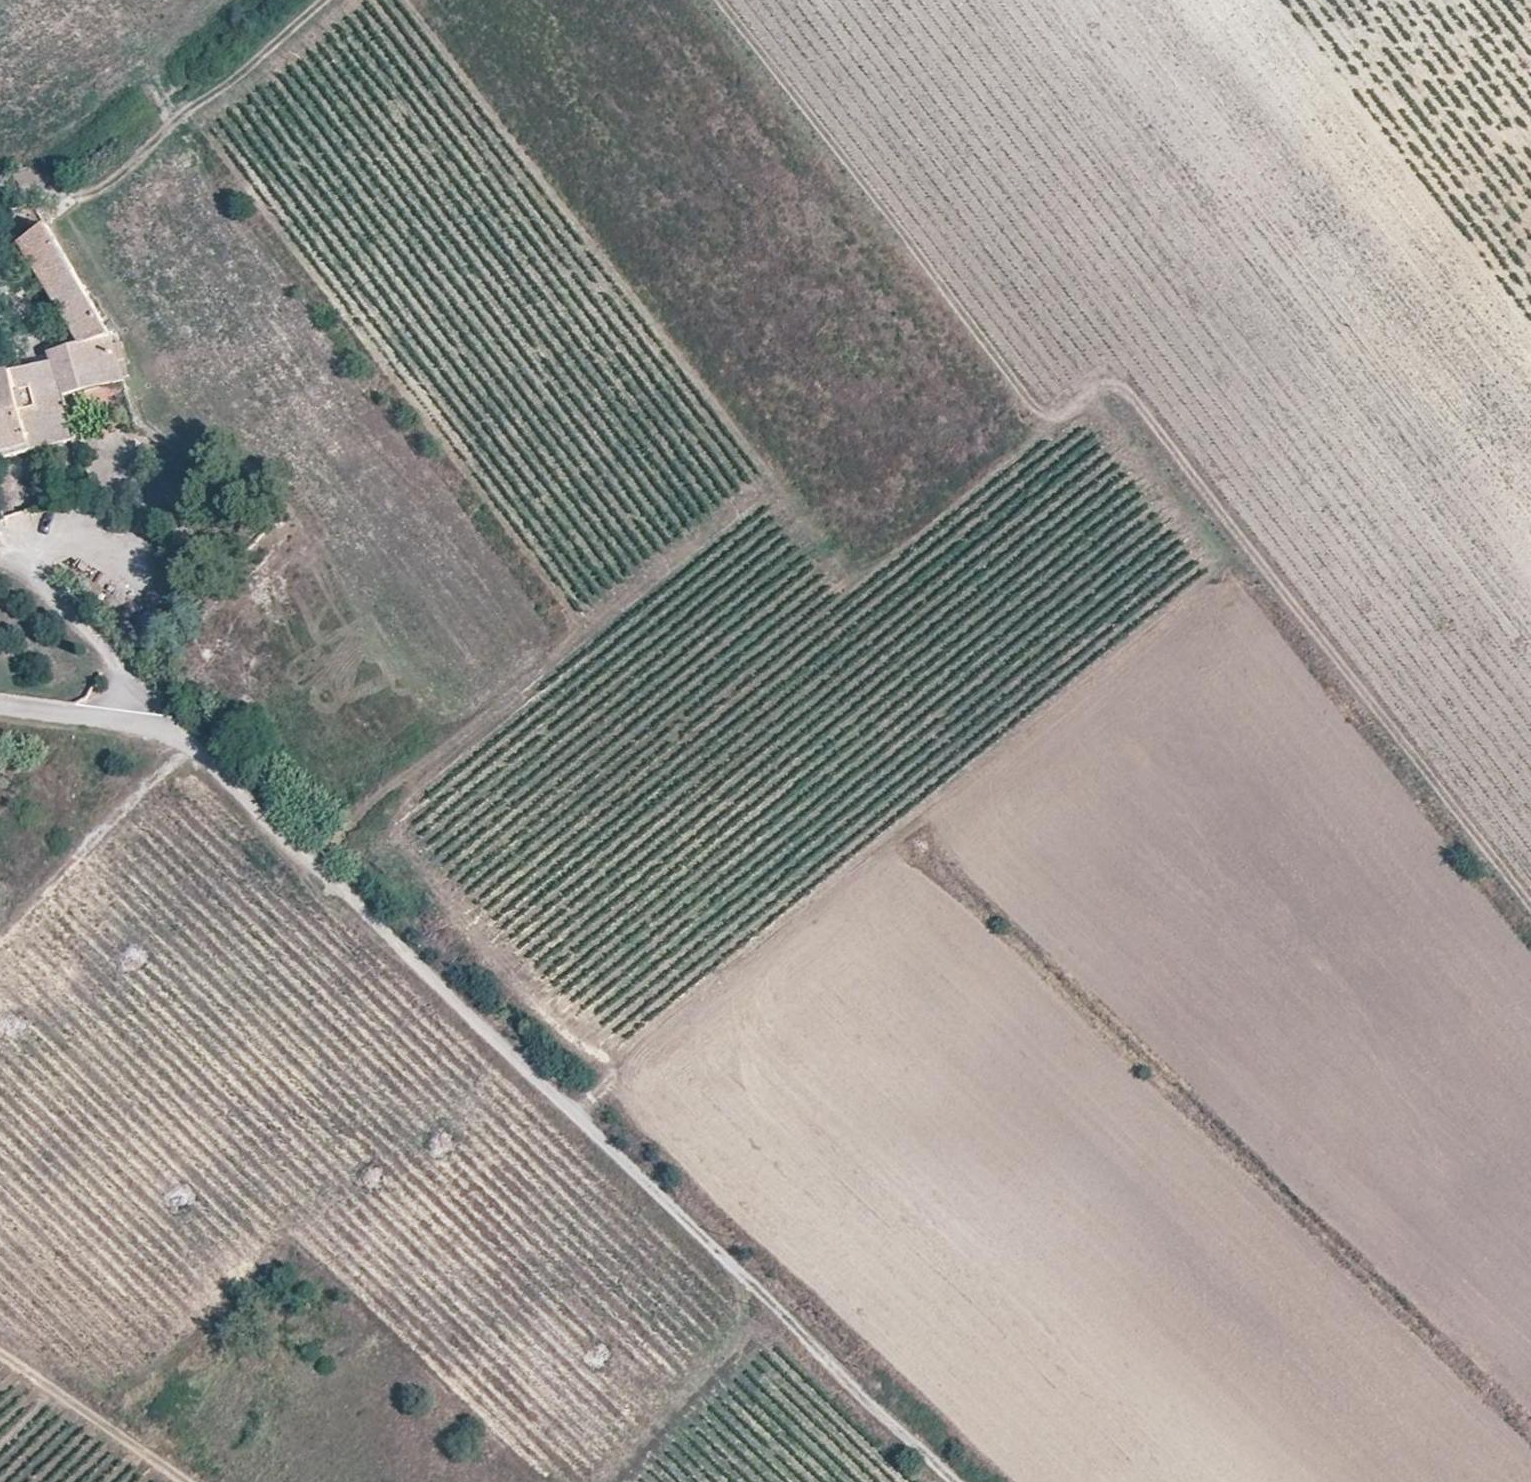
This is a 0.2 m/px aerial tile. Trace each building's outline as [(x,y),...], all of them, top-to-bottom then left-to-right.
[(79,277),(49,227),(22,245),(52,294),(79,277)] [(126,382),(114,338),(79,277),(52,294),(83,344),(51,353),(54,363),(64,398),(126,382)] [(77,442),(64,398),(54,363),(12,373),(13,375),(33,452),(77,442)] [(13,375),(0,378),(0,461),(33,452),(13,375)]
